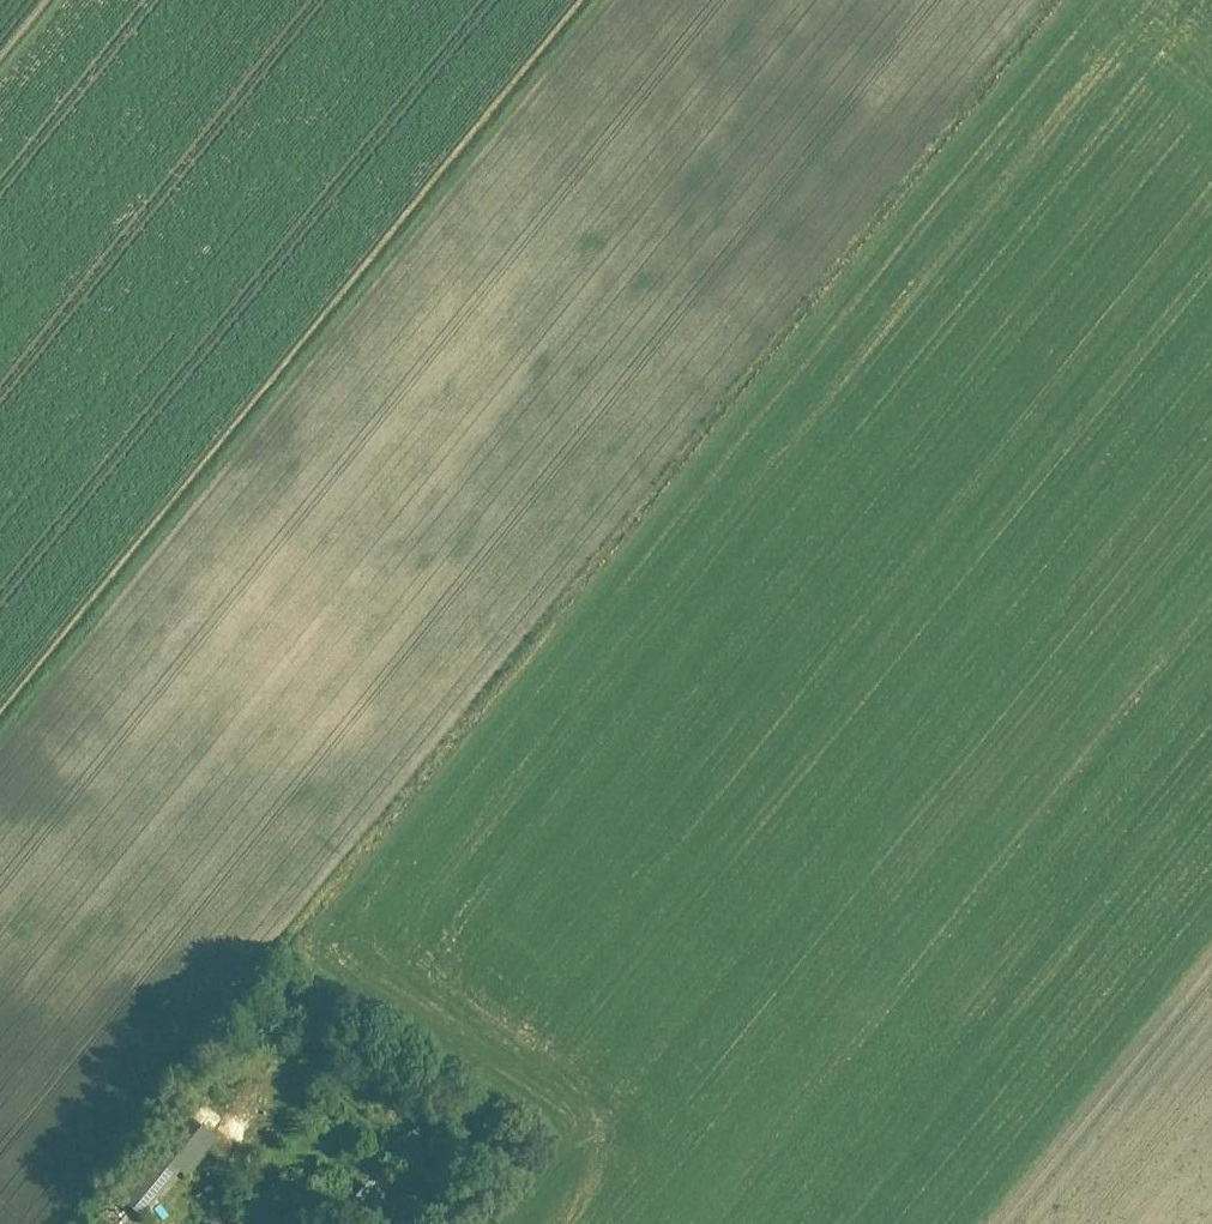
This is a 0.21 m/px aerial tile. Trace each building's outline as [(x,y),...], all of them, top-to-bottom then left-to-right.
[(117,1198),(147,1223),(277,1065),(247,1040),(117,1198)]
